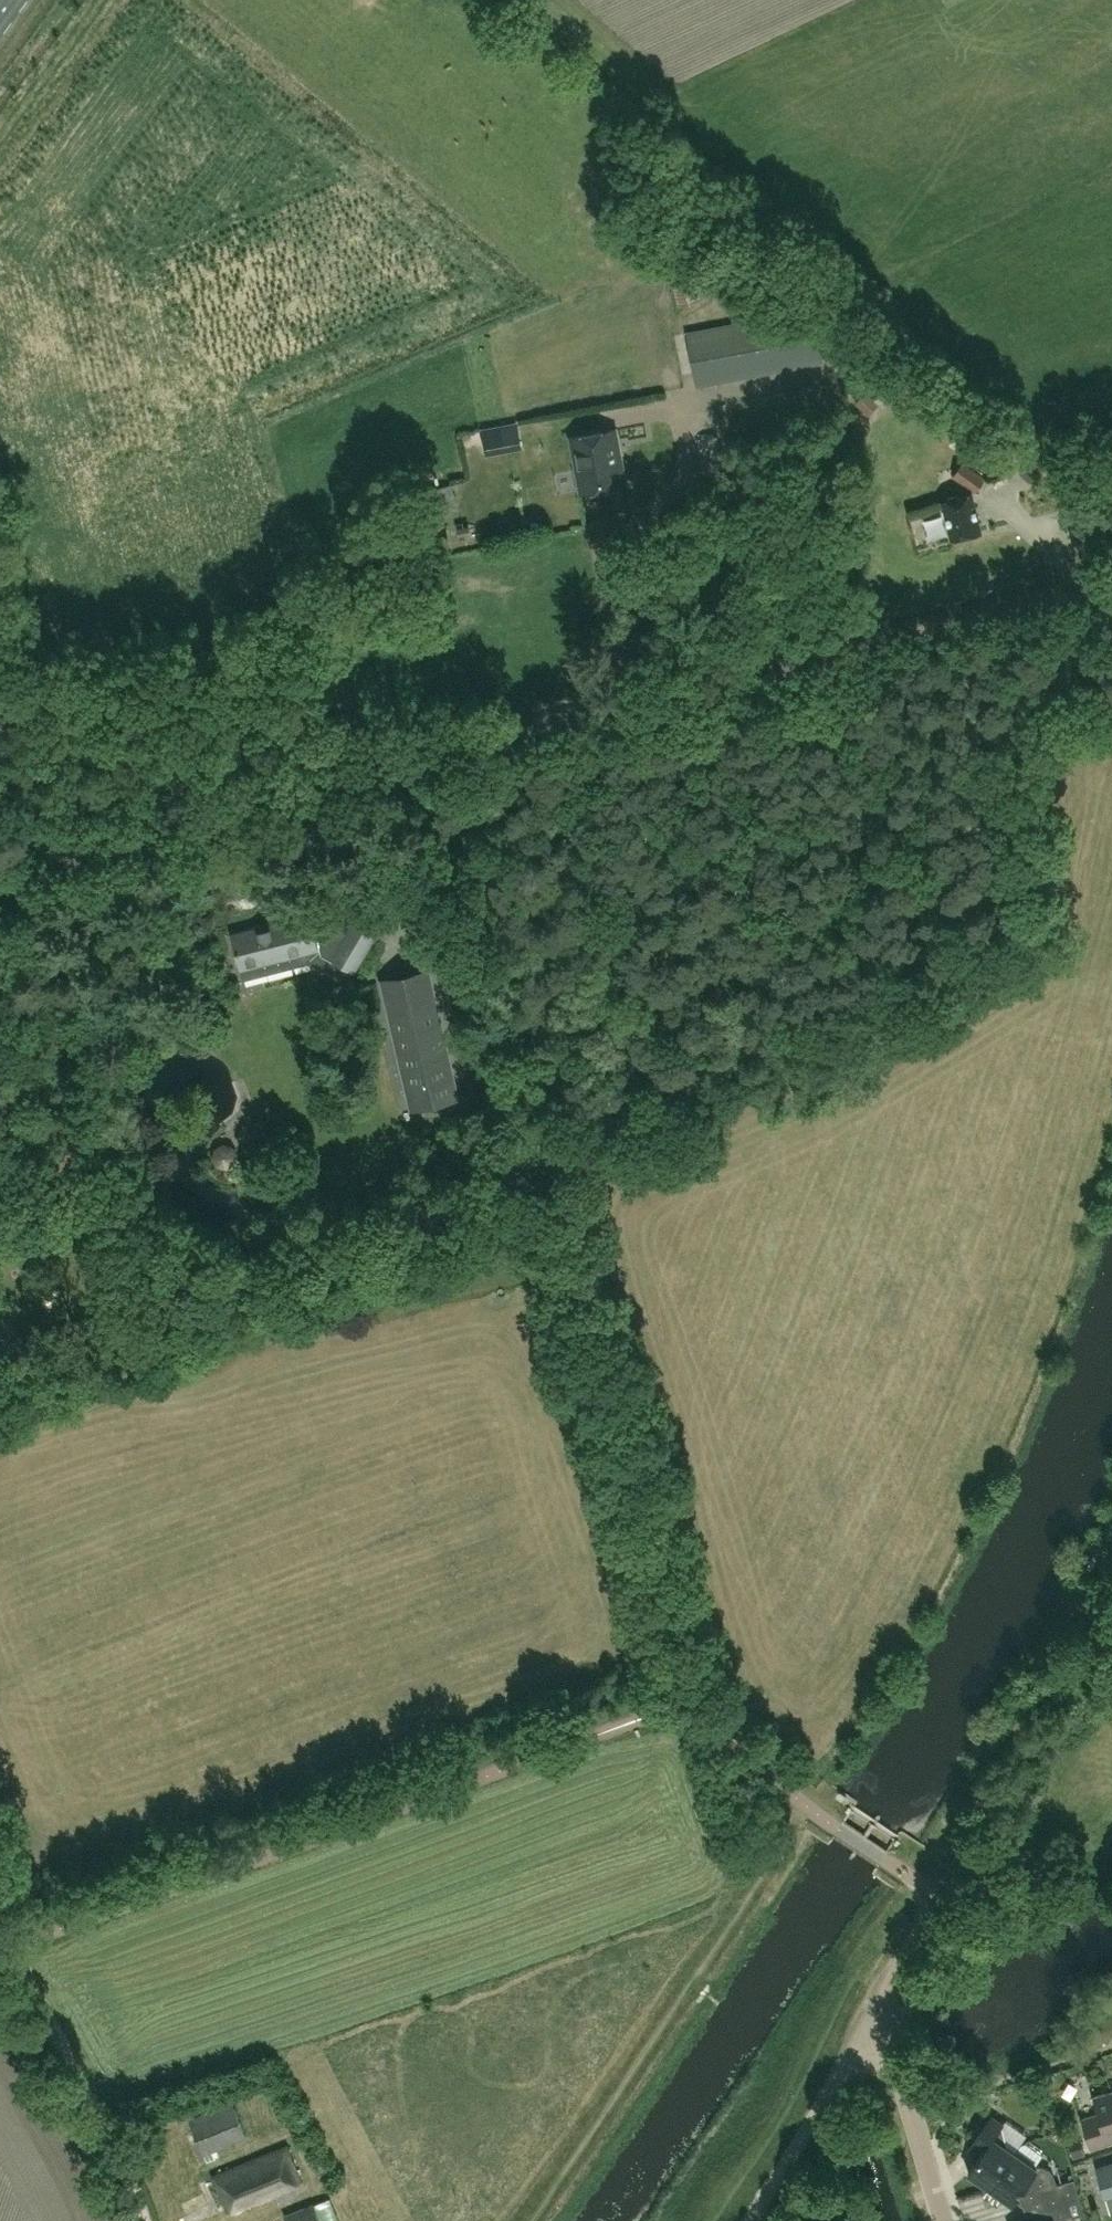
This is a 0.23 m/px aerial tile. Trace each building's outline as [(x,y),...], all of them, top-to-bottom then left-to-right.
[(697,386),(823,361),(813,309),(686,334),(697,386)] [(473,433),(477,452),(512,445),(508,427),(473,433)] [(600,431),(573,435),(582,490),(626,482),(620,449),(619,449),(618,441),(619,440),(617,428),(600,431)] [(984,478),(963,462),(954,475),(975,491),(984,478)] [(441,513),(458,509),(452,483),(409,495),(420,541),(446,533),(441,513)] [(972,495),(943,501),(951,537),(980,531),(972,495)] [(231,933),(243,978),(310,960),(347,982),(374,934),(352,921),(346,932),(331,923),(313,928),(309,913),(231,933)] [(454,914),(456,923),(464,922),(462,913),(454,914)] [(387,1008),(400,1066),(410,1108),(453,1098),(424,966),(386,975),(380,976),(387,1008)] [(215,1166),(226,1169),(236,1164),(238,1153),(234,1144),(224,1142),(215,1147),(212,1157),(215,1166)] [(1111,2140),(1111,2090),(1094,2095),(1099,2113),(1083,2117),(1091,2146),(1111,2140)] [(204,2153),(205,2153),(207,2159),(218,2155),(215,2149),(247,2136),(233,2102),(190,2119),(204,2153)] [(1014,2151),(1004,2143),(1000,2127),(1003,2123),(991,2115),(975,2138),(986,2146),(969,2172),(990,2187),(1014,2151)] [(296,2195),(295,2192),(292,2185),(302,2181),(302,2180),(288,2145),(214,2176),(228,2211),(275,2192),(279,2202),(296,2195)] [(1037,2167),(1014,2151),(990,2187),(1013,2202),(1037,2167)] [(1098,2167),(1106,2196),(1111,2194),(1111,2163),(1098,2167)] [(1054,2220),(1084,2211),(1080,2196),(1065,2201),(1060,2185),(1033,2193),(1042,2220),(1054,2220)] [(321,2220),(335,2220),(339,2219),(330,2197),(314,2204),(321,2220)] [(314,2204),(284,2216),(287,2220),(321,2220),(314,2204)]
